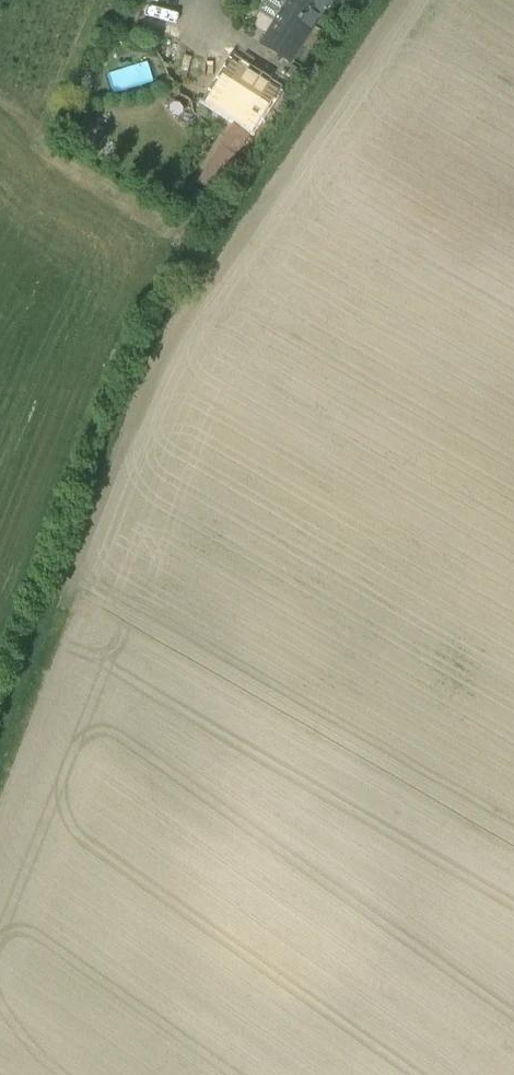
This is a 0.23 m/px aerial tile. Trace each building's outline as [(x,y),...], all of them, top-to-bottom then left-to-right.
[(294,1),(319,17),(331,0),(293,0),(294,1)] [(319,17),(294,1),(266,43),(292,60),(319,17)] [(280,90),(238,63),(212,103),(254,130),(280,90)]
